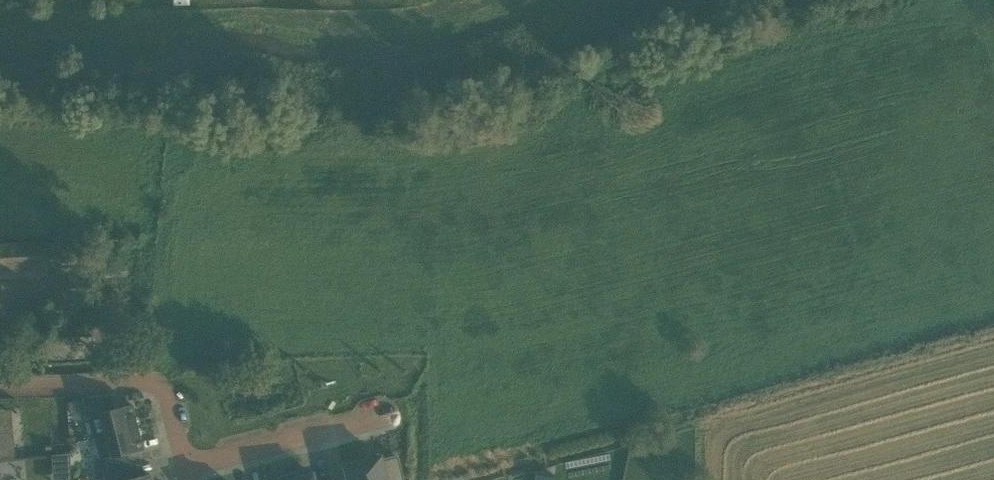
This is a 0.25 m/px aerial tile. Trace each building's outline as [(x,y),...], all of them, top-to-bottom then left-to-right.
[(115,396),(82,398),(87,416),(100,412),(106,434),(138,426),(134,413),(131,403),(118,407),(115,396)] [(14,458),(11,424),(0,425),(0,459),(14,458)] [(138,426),(106,434),(111,456),(112,457),(127,453),(143,449),(141,440),(138,426)] [(52,454),(52,468),(71,468),(70,453),(52,454)] [(111,456),(104,458),(107,470),(107,471),(130,465),(130,464),(127,453),(112,457),(111,456)] [(343,465),(347,479),(403,479),(397,456),(381,459),(380,456),(343,465)] [(103,471),(105,479),(122,479),(133,477),(130,465),(107,471),(107,470),(103,471)] [(559,476),(540,471),(538,479),(558,479),(559,476)]
